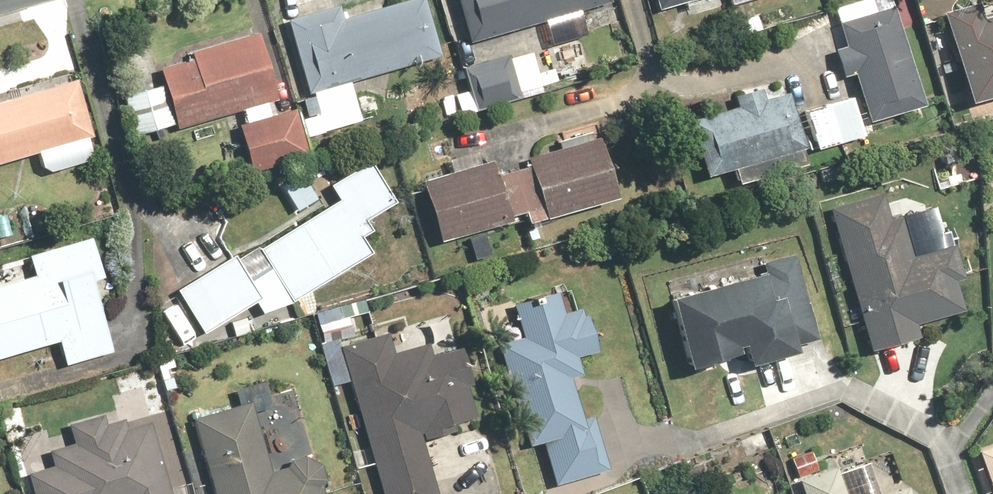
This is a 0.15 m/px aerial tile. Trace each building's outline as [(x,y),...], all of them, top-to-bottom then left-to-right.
[(290,30),(315,130),(359,119),(351,85),(430,65),(414,0),(413,0),(290,30)] [(468,42),(606,2),(606,0),(456,0),(468,42)] [(656,15),(704,0),(651,0),(656,15)] [(944,14),(966,107),(992,100),(992,21),(988,23),(983,4),(944,14)] [(890,7),(831,25),(860,120),(919,102),(890,7)] [(260,32),(157,60),(176,128),(279,100),(260,32)] [(504,50),(459,63),(473,110),(518,97),(504,50)] [(159,79),(119,90),(131,133),(171,122),(159,79)] [(71,80),(0,99),(0,159),(86,136),(71,80)] [(785,88),(685,113),(701,177),(801,152),(785,88)] [(294,108),(237,123),(250,171),(307,155),(294,108)] [(492,159),(420,179),(438,244),(613,195),(596,131),(524,151),(527,163),(496,171),(492,159)] [(336,194),(257,246),(270,265),(249,279),(230,251),(174,288),(203,332),(252,299),(262,313),(289,295),(295,304),(377,250),(361,226),(395,203),(365,159),(328,183),(336,194)] [(928,335),(924,318),(955,310),(937,246),(906,254),(887,185),(821,203),(862,353),(928,335)] [(112,327),(112,326),(107,308),(89,241),(28,257),(33,275),(0,284),(0,356),(51,343),(57,367),(118,352),(112,327)] [(757,273),(710,284),(656,297),(673,369),(727,356),(729,362),(784,349),(782,343),(806,337),(787,256),(754,264),(757,273)] [(515,329),(493,335),(520,446),(542,441),(551,480),(600,469),(588,421),(582,422),(567,361),(595,354),(589,330),(583,305),(560,311),(557,298),(510,309),(515,329)] [(338,344),(378,493),(438,493),(424,441),(476,427),(455,348),(431,354),(426,338),(398,345),(394,329),(338,344)] [(188,416),(212,493),(326,493),(317,465),(266,480),(241,400),(188,416)] [(146,416),(107,427),(103,415),(66,426),(70,442),(49,448),(53,462),(23,471),(29,493),(168,493),(146,416)] [(974,444),(990,493),(992,493),(992,438),(974,444)] [(791,474),(798,493),(849,493),(836,458),(791,474)] [(910,478),(865,493),(916,493),(910,478)]
